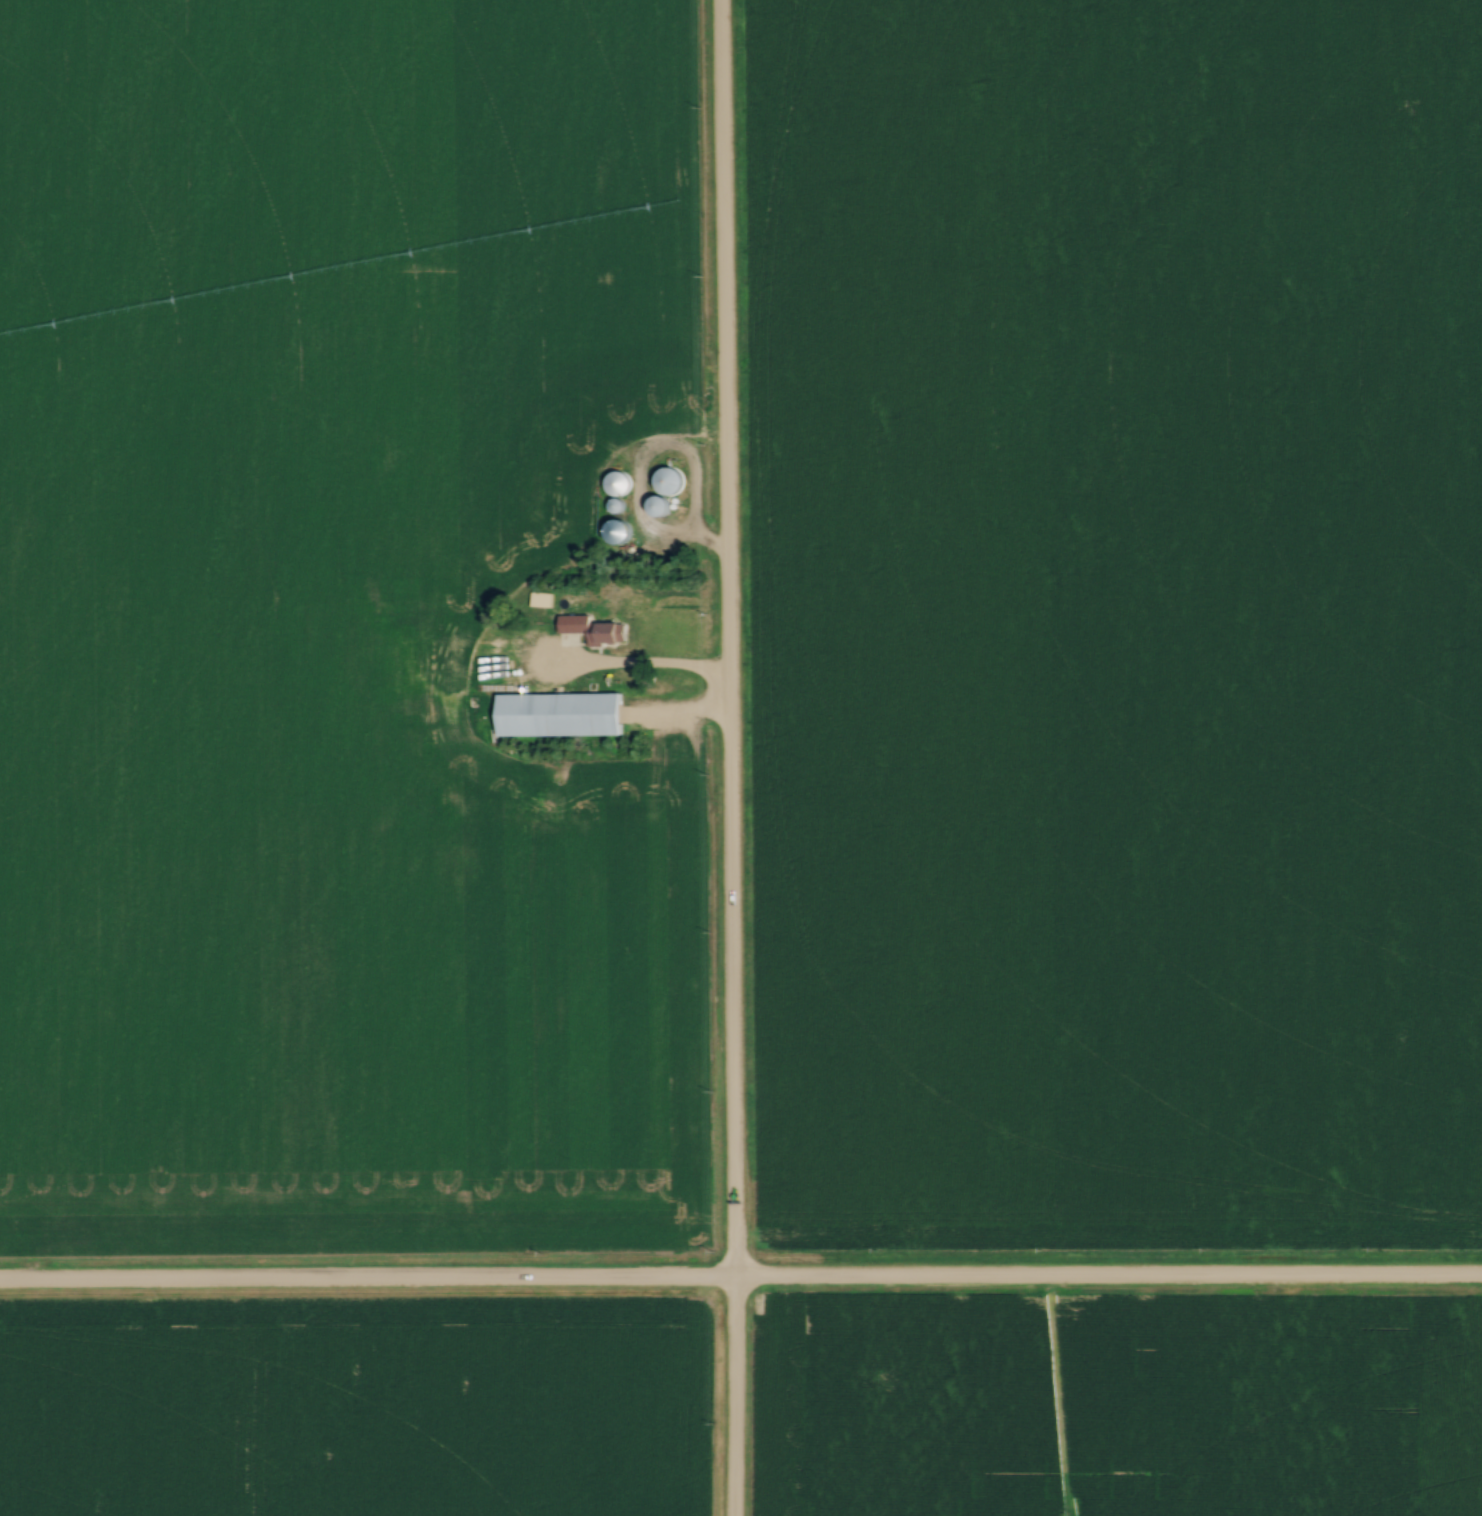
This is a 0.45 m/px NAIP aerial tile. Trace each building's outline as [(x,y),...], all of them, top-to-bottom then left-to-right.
[(679,470),(664,470),(663,493),(679,493),(679,470)] [(630,473),(612,473),(612,496),(630,496),(630,473)] [(593,645),(630,645),(630,622),(595,623),(595,616),(561,616),(562,633),(593,633),(593,645)] [(474,681),(516,681),(516,635),(474,635),(474,681)] [(627,736),(627,694),(500,694),(500,736),(627,736)]
